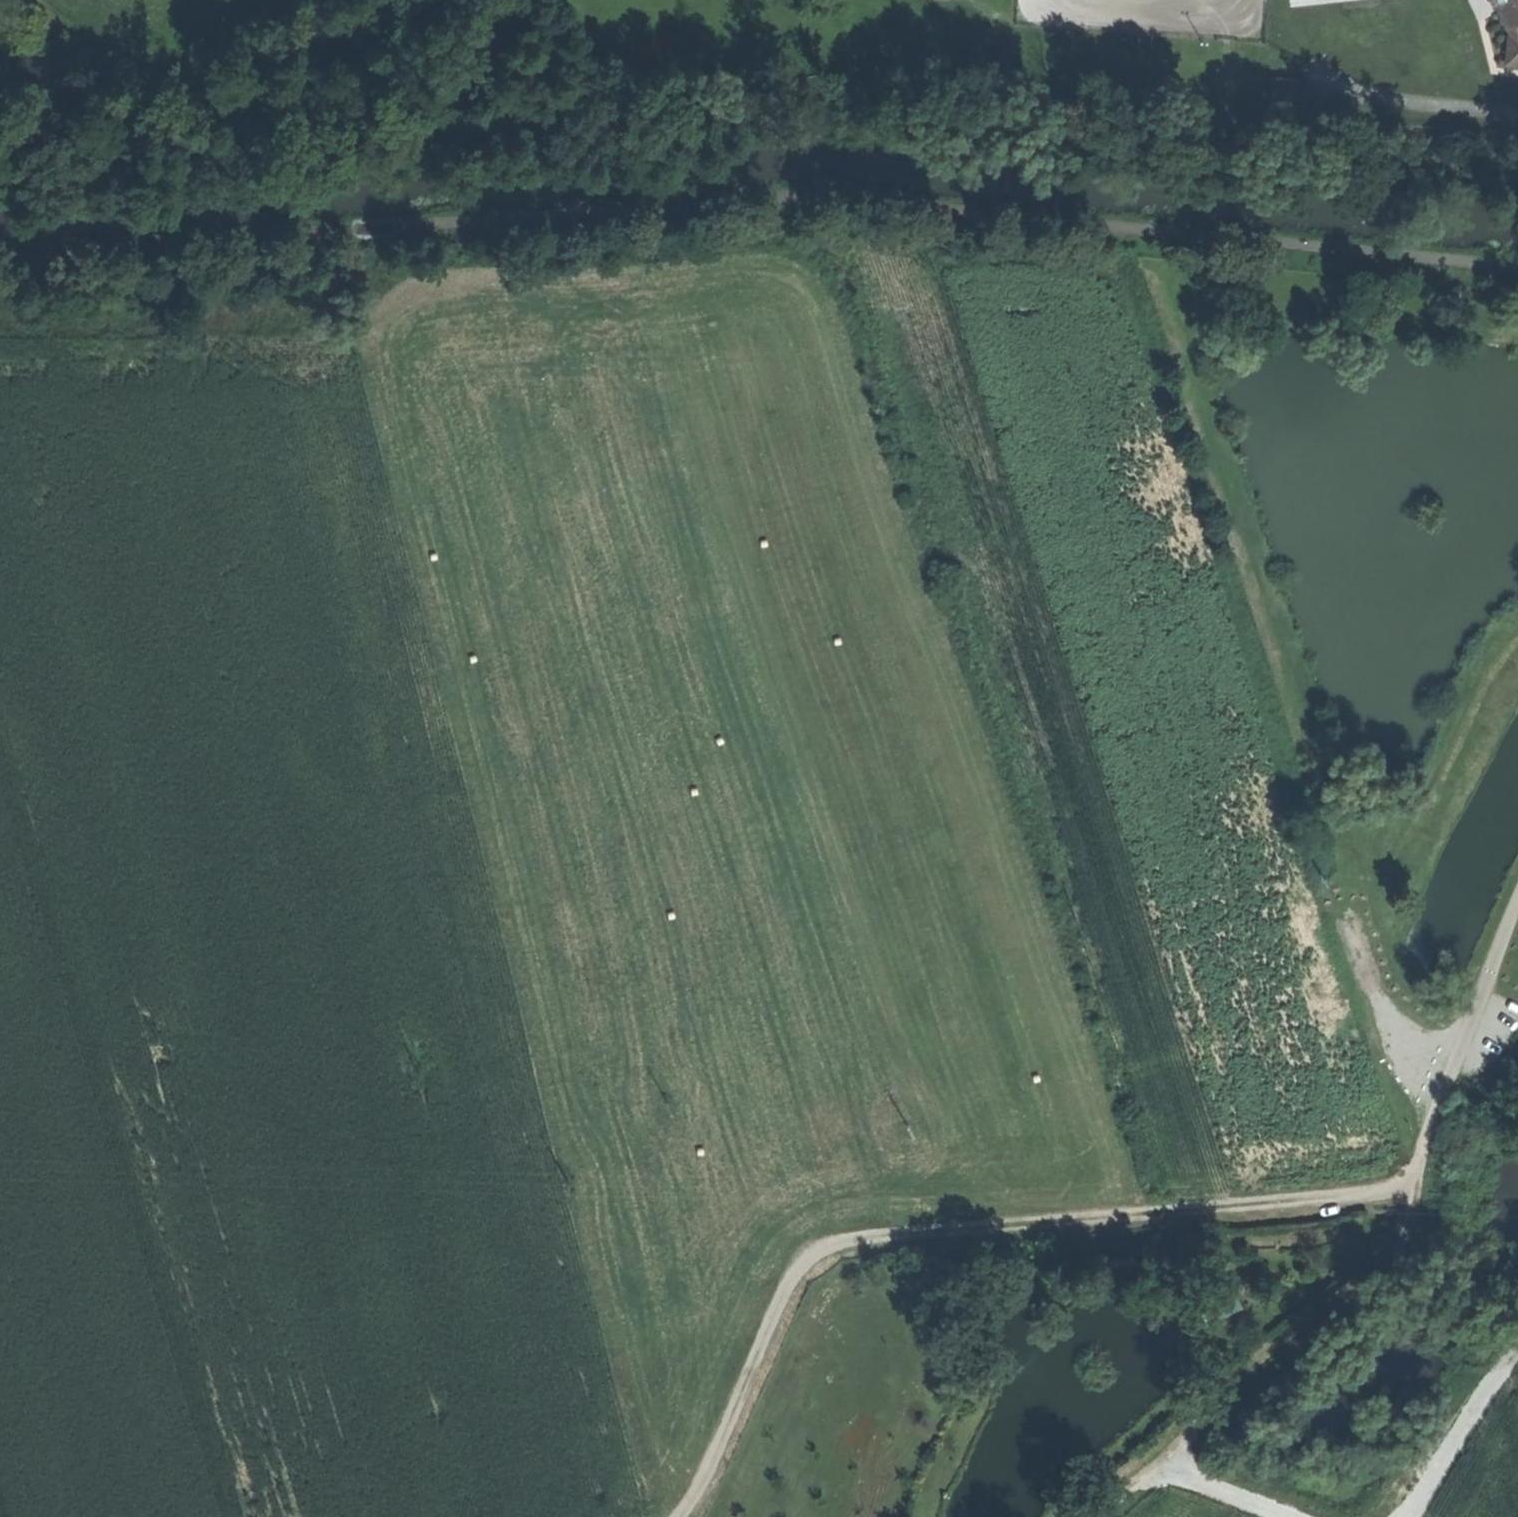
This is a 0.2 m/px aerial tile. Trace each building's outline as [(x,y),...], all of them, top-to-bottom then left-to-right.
[(1494,10),(1497,8),(1505,25),(1507,38),(1504,38),(1503,66),(1517,67),(1517,0),(1489,0),(1494,10)]
